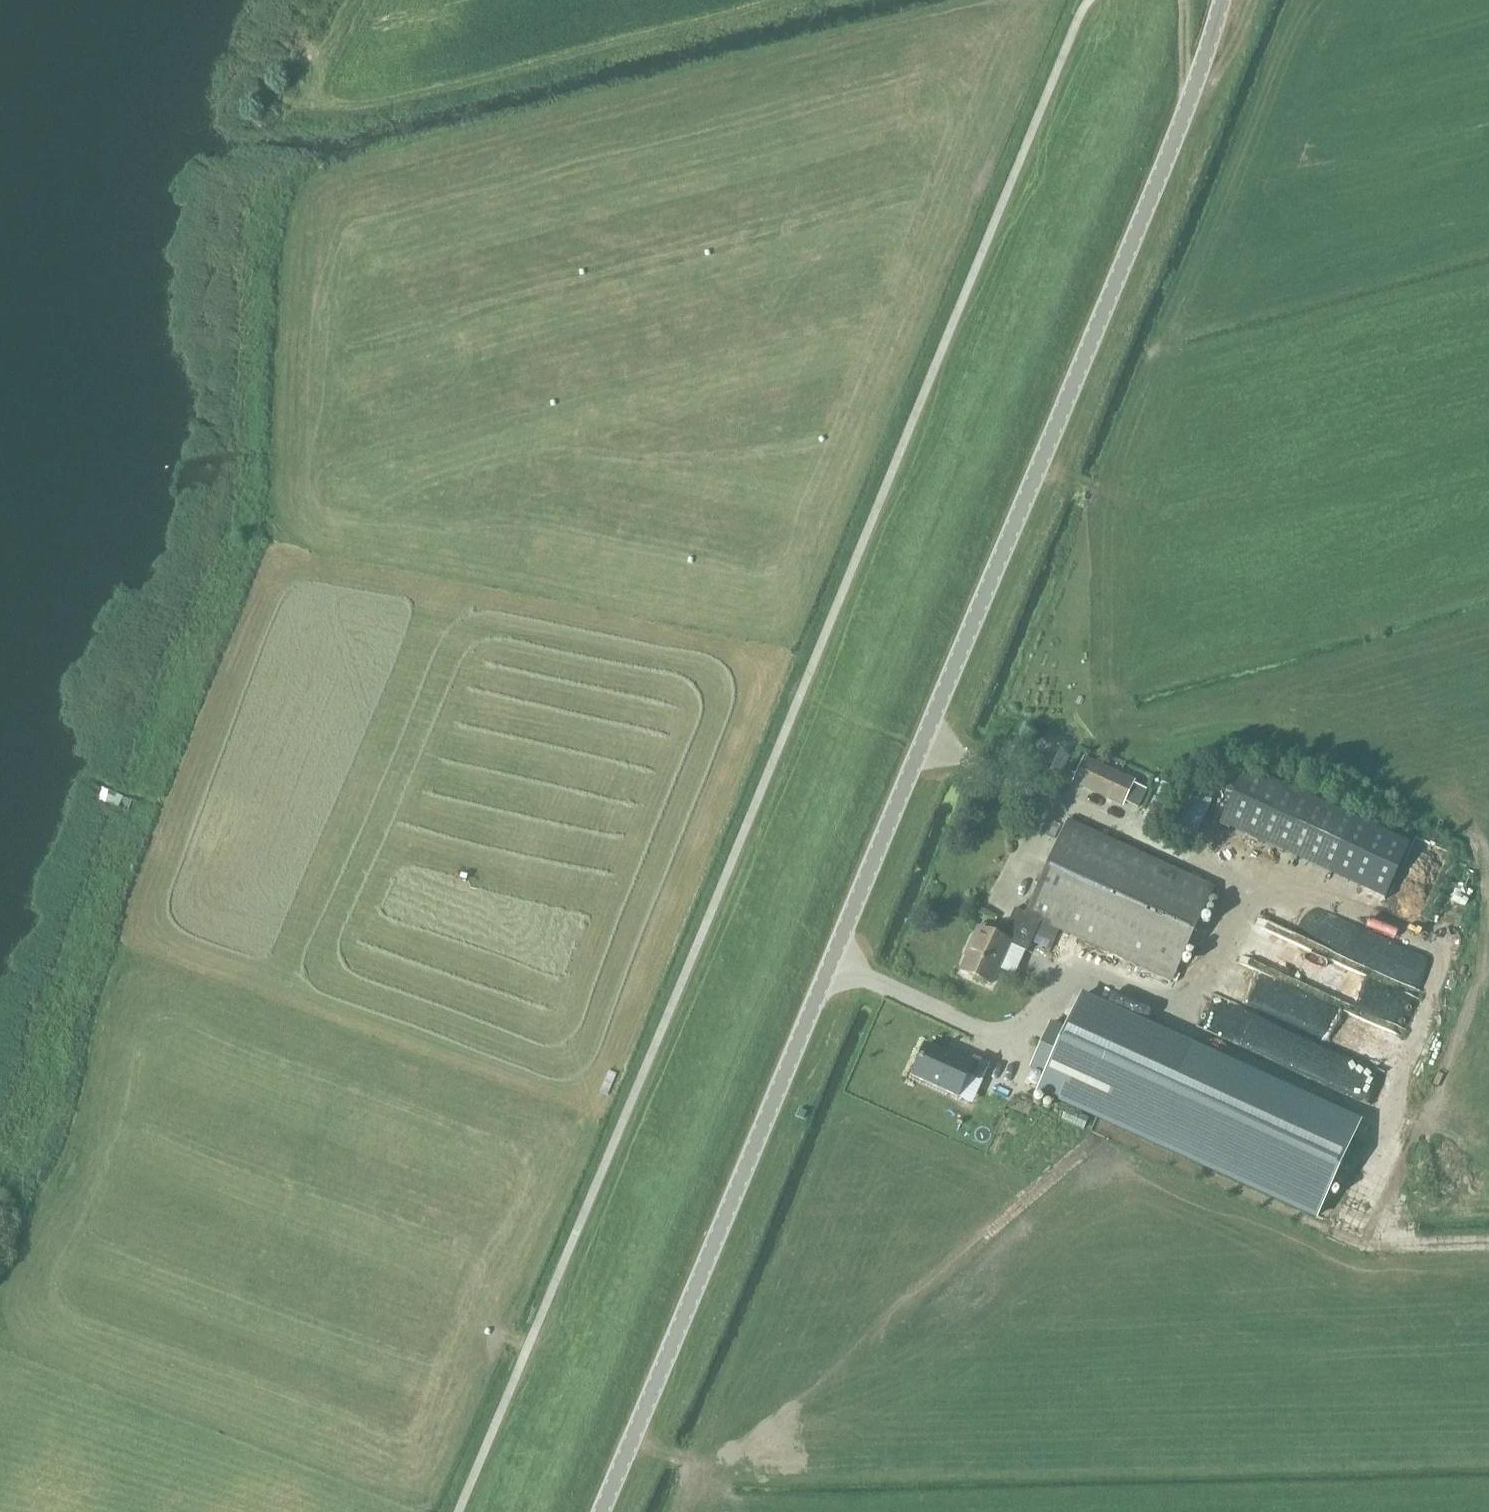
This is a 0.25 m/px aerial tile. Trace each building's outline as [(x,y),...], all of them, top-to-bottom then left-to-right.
[(1072,783),(1124,807),(1135,781),(1084,757),(1072,783)] [(1245,770),(1219,825),(1258,843),(1283,788),(1245,770)] [(1303,797),(1301,808),(1324,812),(1326,801),(1303,797)] [(992,985),(1009,944),(1027,952),(1041,922),(1172,983),(1216,887),(1068,820),(1026,914),(1015,909),(1007,927),(1000,925),(996,936),(980,929),(961,971),(992,985)] [(1356,963),(1361,942),(1300,925),(1300,928),(1286,925),(1287,920),(1259,912),(1251,942),(1284,951),(1285,944),(1356,963)] [(1395,927),(1387,947),(1444,969),(1452,949),(1395,927)] [(1031,1069),(1045,1076),(1039,1090),(1316,1217),(1359,1124),(1081,998),(1066,1030),(1051,1024),(1031,1069)] [(1372,1023),(1387,1034),(1399,1018),(1384,1006),(1372,1023)] [(919,1061),(912,1077),(935,1088),(958,1098),(963,1087),(968,1076),(975,1079),(982,1082),(986,1074),(989,1065),(981,1062),(974,1058),(972,1062),(970,1065),(948,1055),(926,1045),(919,1061)] [(1370,1068),(1358,1093),(1372,1100),(1384,1074),(1370,1068)]
